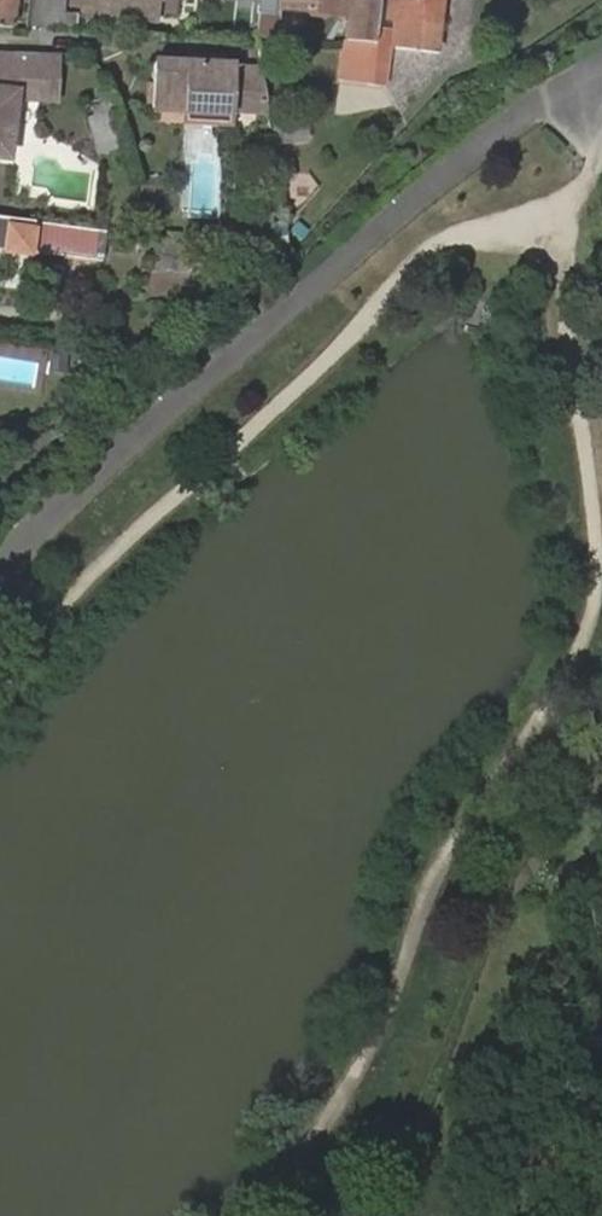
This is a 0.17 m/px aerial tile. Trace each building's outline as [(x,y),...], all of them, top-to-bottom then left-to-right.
[(21,10),(11,10),(12,0),(0,0),(0,27),(20,28),(21,10)] [(25,24),(59,25),(62,0),(28,0),(25,24)] [(94,7),(162,10),(163,0),(95,0),(94,7)] [(272,16),(272,8),(306,12),(348,17),(345,42),(370,43),(372,30),(376,3),(350,1),(350,0),(254,0),(253,15),(272,16)] [(399,37),(415,39),(417,19),(439,21),(441,0),(402,0),(399,37)] [(306,12),(272,8),(272,16),(273,30),(303,34),(306,12)] [(253,15),(252,38),(273,38),(273,30),(272,16),(253,15)] [(372,30),(370,43),(345,42),(343,42),(335,82),(381,86),(384,65),(381,65),(387,32),(372,30)] [(6,91),(46,92),(47,53),(0,51),(0,142),(6,91)] [(150,110),(182,111),(231,113),(232,100),(263,101),(257,70),(233,69),(233,68),(152,64),(150,110)] [(263,101),(232,100),(231,113),(265,114),(263,101)] [(231,113),(182,111),(182,124),(231,126),(231,113)] [(305,122),(270,127),(273,145),(308,139),(305,122)] [(107,263),(111,232),(0,216),(0,248),(107,263)]
